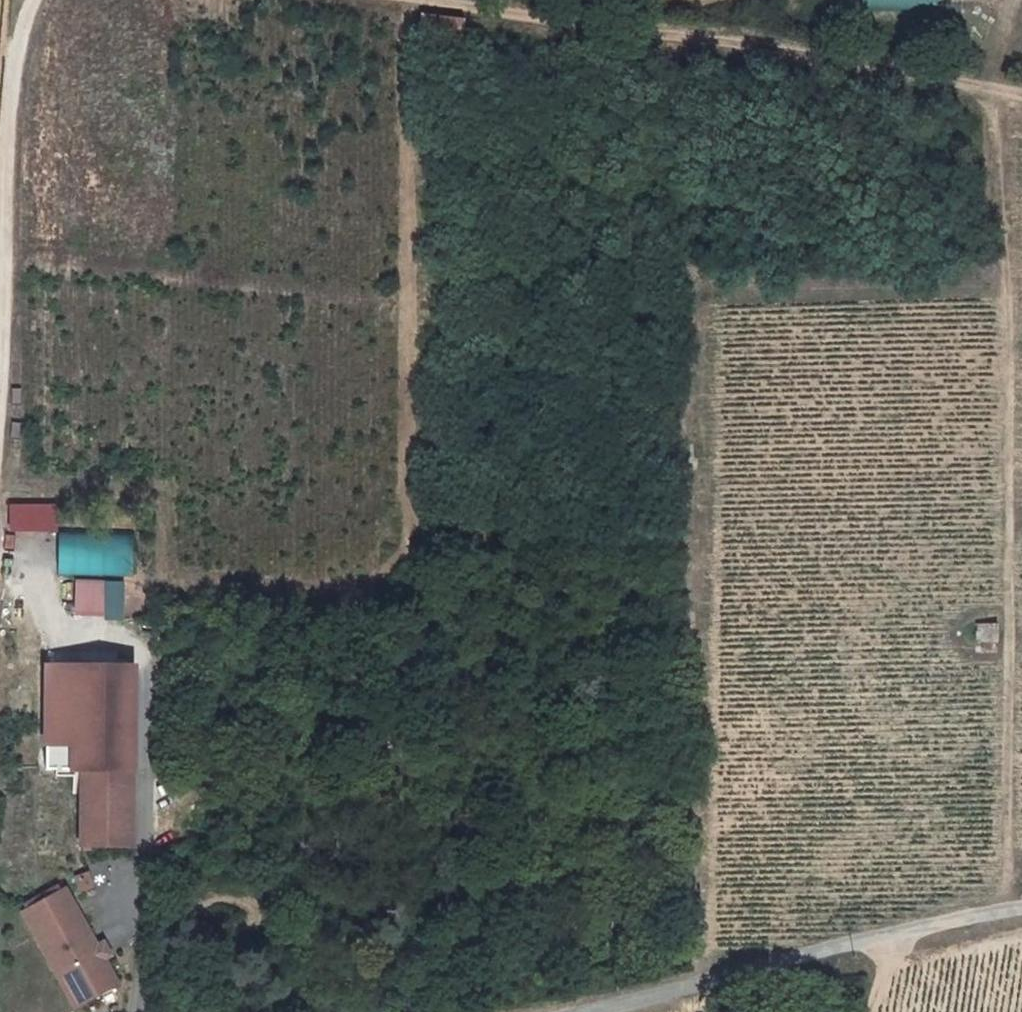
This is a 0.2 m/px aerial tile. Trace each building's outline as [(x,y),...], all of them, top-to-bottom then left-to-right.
[(964,9),(963,0),(864,0),(864,10),(964,9)] [(422,14),(421,42),(464,44),(465,16),(422,14)] [(58,533),(59,504),(10,503),(10,532),(58,533)] [(59,531),(59,574),(135,574),(135,531),(59,531)] [(106,608),(106,613),(123,613),(124,577),(107,576),(107,578),(106,608)] [(77,577),(77,607),(106,608),(107,578),(77,577)] [(974,632),(1000,632),(1000,614),(974,615),(974,632)] [(84,764),(83,840),(135,840),(136,764),(84,764)] [(26,907),(39,931),(44,928),(83,998),(120,978),(106,953),(100,941),(68,883),(26,907)] [(39,931),(78,1001),(83,998),(44,928),(39,931)] [(106,938),(100,941),(106,953),(113,950),(106,938)]
